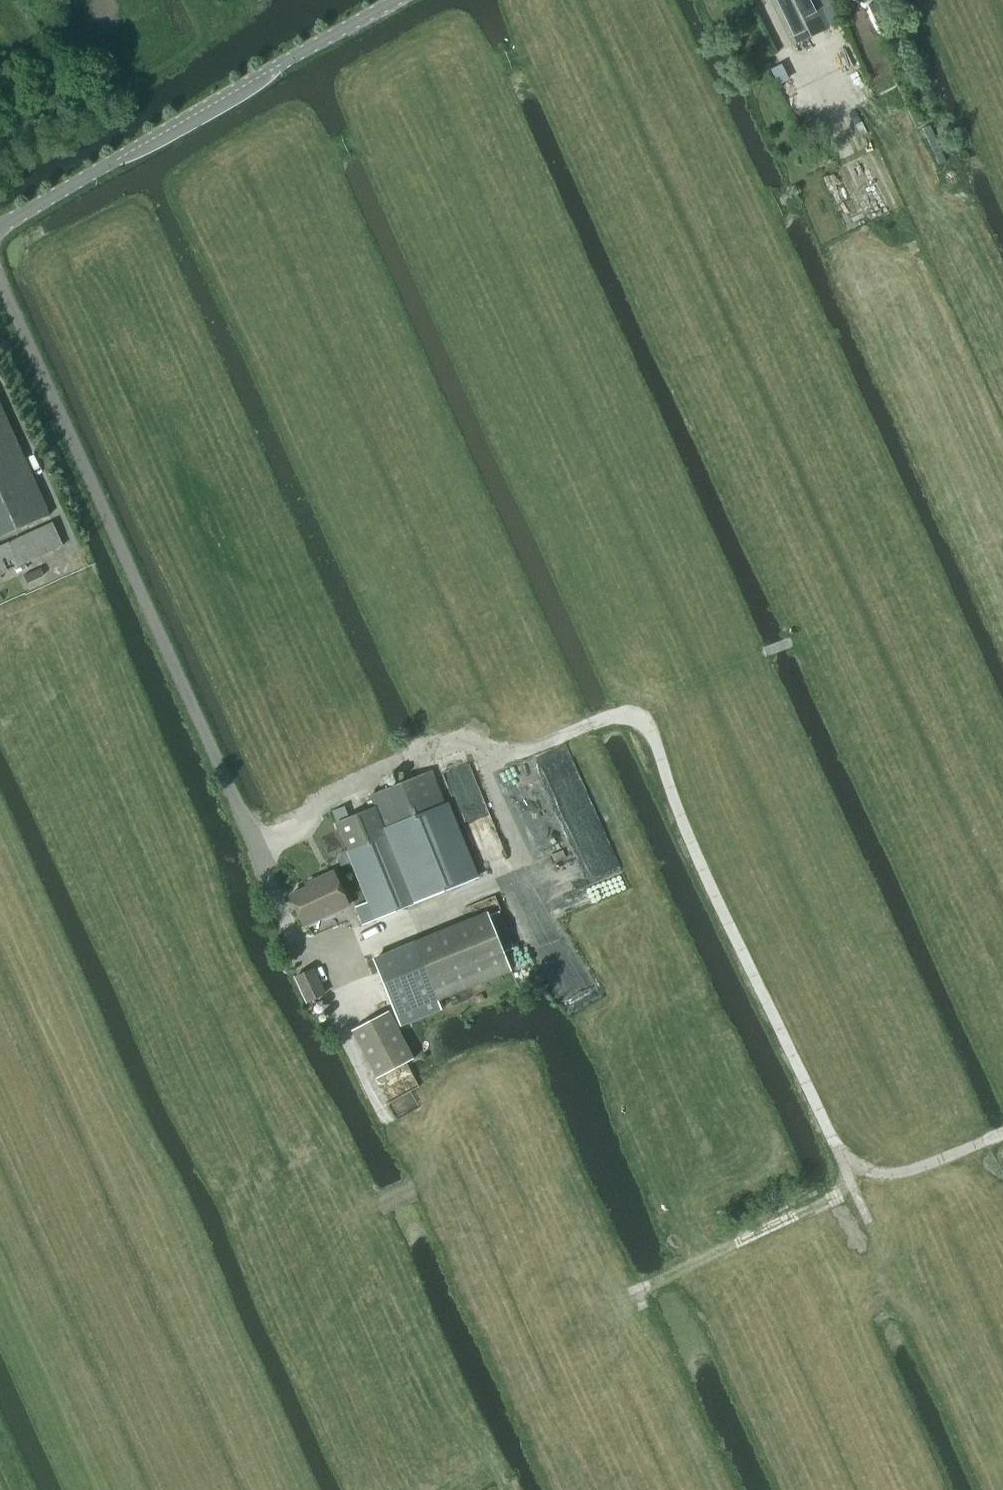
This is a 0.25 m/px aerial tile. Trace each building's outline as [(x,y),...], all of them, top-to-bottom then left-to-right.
[(830,29),(815,0),(769,0),(792,48),(830,29)] [(49,516),(0,406),(0,538),(49,516)] [(62,546),(54,526),(0,550),(0,574),(62,546)] [(370,796),(375,808),(337,822),(368,901),(355,907),(362,925),(474,879),(431,770),(370,796)] [(303,926),(349,906),(334,872),(313,881),(315,885),(290,896),(303,926)] [(488,914),(373,961),(399,1026),(441,1009),(437,1000),(511,971),(488,914)] [(308,1002),(324,995),(312,969),(296,977),(308,1002)] [(350,1030),(375,1078),(413,1059),(388,1011),(350,1030)]
